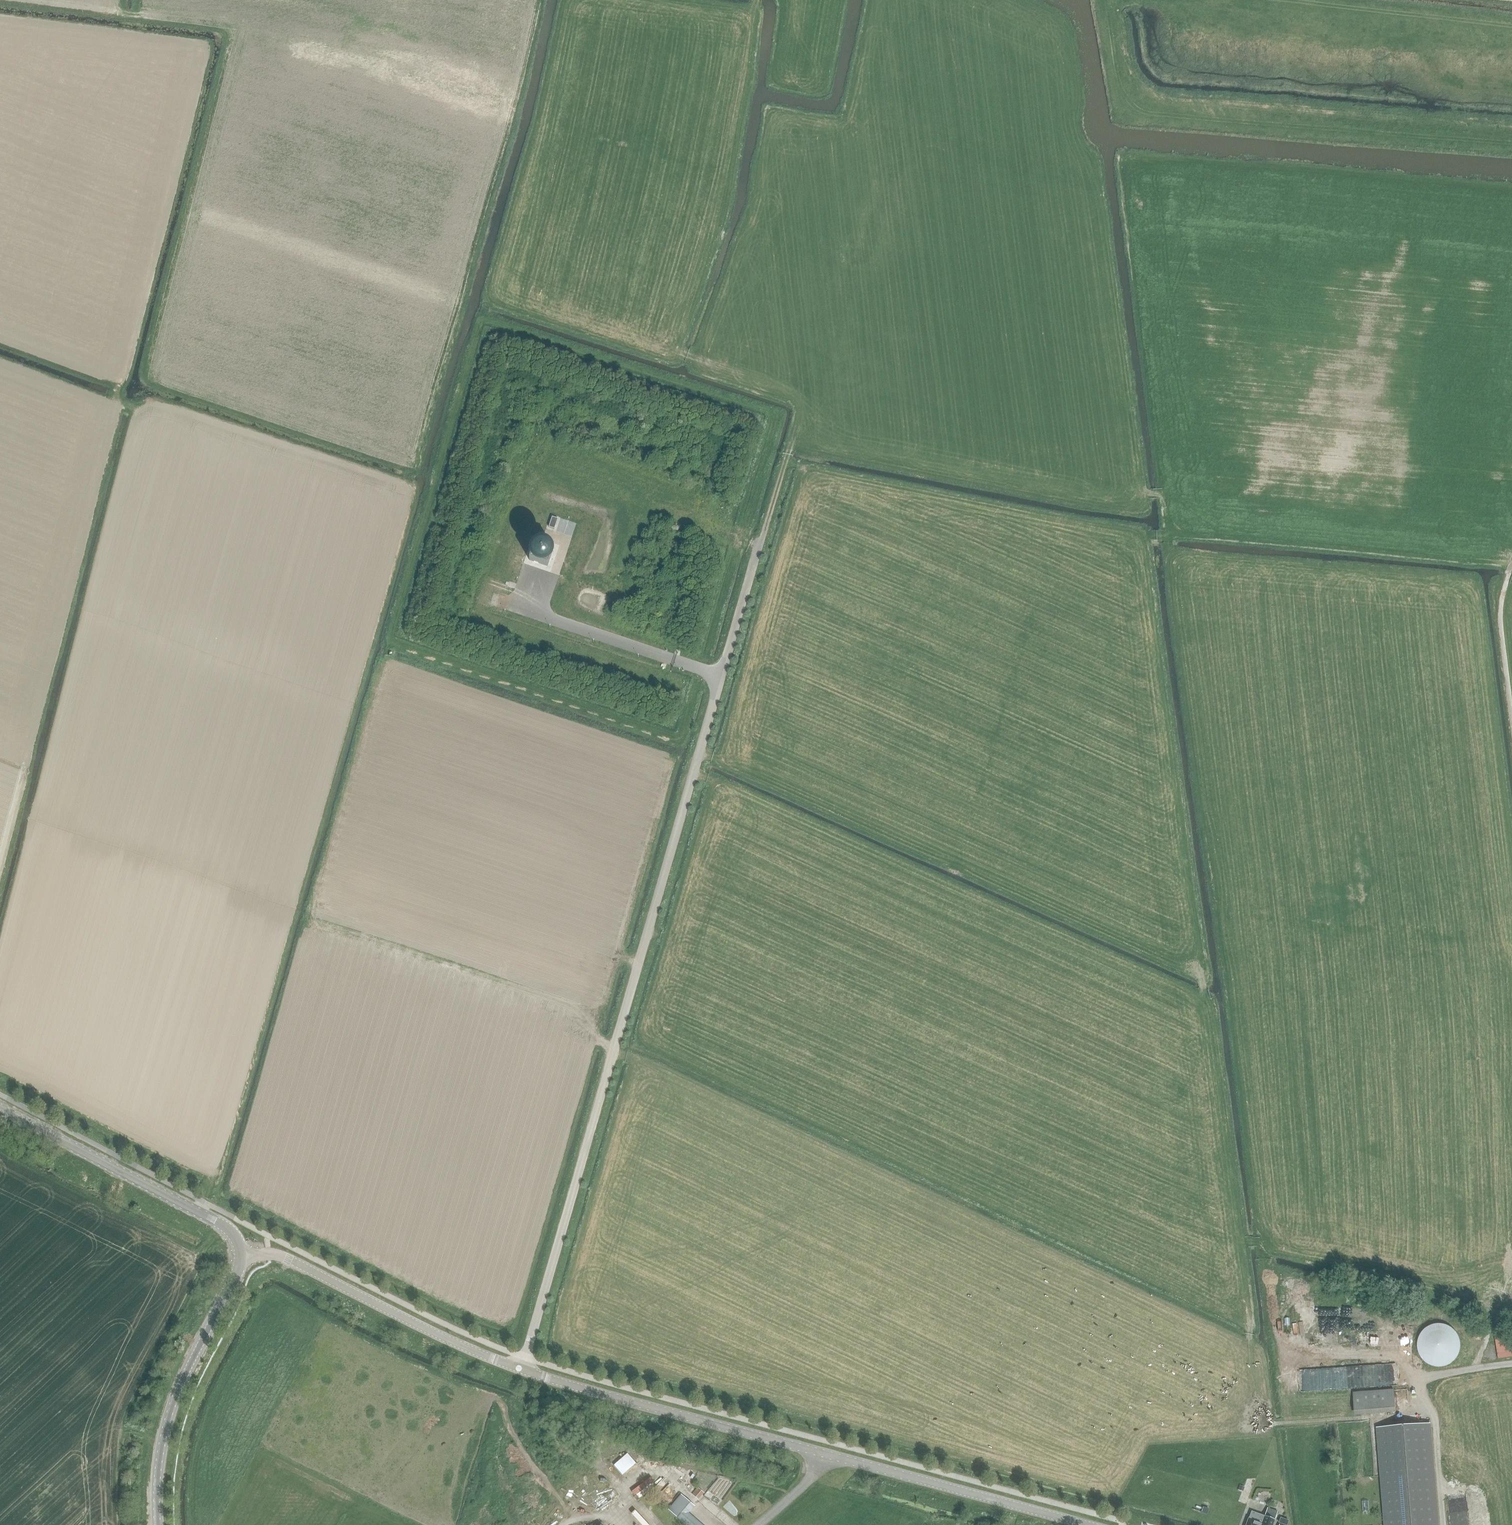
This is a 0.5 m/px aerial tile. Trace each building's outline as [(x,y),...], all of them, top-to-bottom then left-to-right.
[(548,526),(554,528),(558,518),(552,516),(548,526)] [(553,547),(535,541),(529,559),(547,566),(553,547)] [(1442,1324),(1439,1323),(1436,1324),(1433,1324),(1430,1325),(1427,1327),(1425,1329),(1422,1331),(1421,1333),(1419,1336),(1418,1338),(1417,1341),(1417,1344),(1417,1347),(1418,1350),(1418,1353),(1420,1356),(1422,1358),(1424,1361),(1426,1363),(1428,1364),(1431,1365),(1434,1366),(1437,1367),(1440,1367),(1443,1366),(1446,1365),(1449,1364),(1451,1363),(1454,1361),(1456,1358),(1457,1356),(1459,1353),(1460,1350),(1460,1347),(1460,1344),(1460,1341),(1459,1338),(1458,1336),(1457,1333),(1455,1331),(1453,1328),(1450,1327),(1447,1325),(1445,1324),(1442,1324)] [(1498,1340),(1498,1357),(1511,1357),(1511,1340),(1498,1340)] [(1299,1391),(1316,1390),(1316,1369),(1299,1370),(1299,1391)] [(1396,1412),(1394,1389),(1353,1392),(1355,1415),(1396,1412)] [(1453,1422),(1378,1428),(1386,1524),(1461,1524),(1453,1422)] [(614,1466),(623,1476),(637,1463),(628,1453),(614,1466)] [(698,1487),(692,1494),(698,1499),(704,1493),(698,1487)] [(681,1494),(667,1510),(685,1524),(703,1524),(688,1513),(694,1506),(681,1494)] [(1274,1519),(1277,1511),(1267,1507),(1264,1516),(1251,1511),(1249,1518),(1248,1518),(1246,1524),(1272,1524),(1274,1519)] [(645,1521),(652,1515),(644,1508),(638,1514),(645,1521)]
